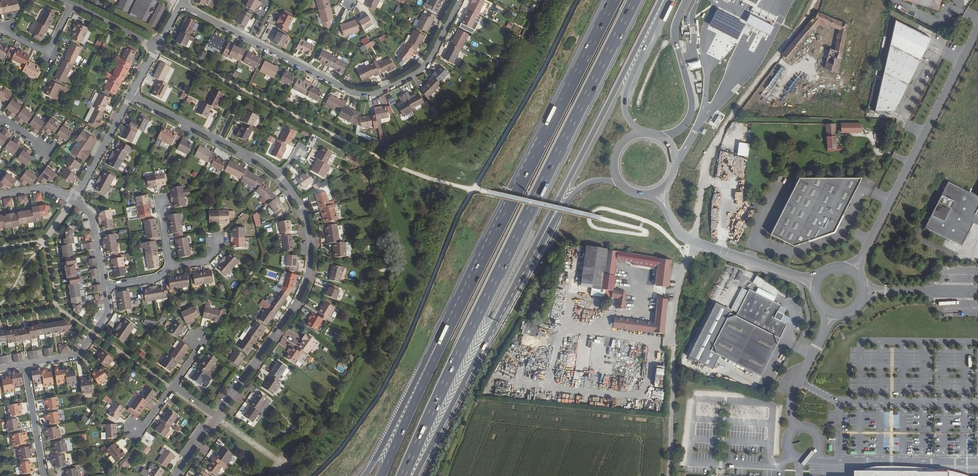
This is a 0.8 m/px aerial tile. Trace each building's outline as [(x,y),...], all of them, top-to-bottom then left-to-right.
[(1,1),(4,12),(20,9),(18,0),(7,0),(1,1)] [(116,8),(122,11),(128,0),(120,0),(116,8)] [(152,0),(137,0),(130,15),(142,21),(152,0)] [(258,0),(249,0),(246,7),(254,11),(258,5),(260,6),(262,2),(258,0)] [(319,10),(330,7),(328,0),(316,0),(319,10)] [(428,7),(438,12),(439,9),(438,9),(442,1),(440,0),(432,0),(429,5),(425,3),(424,5),(428,7)] [(472,4),(469,11),(478,15),(485,1),(483,0),(473,0),(472,1),(473,2),(472,4)] [(938,6),(940,0),(903,0),(937,11),(938,6)] [(160,3),(149,24),(155,27),(166,7),(160,3)] [(330,7),(319,10),(321,17),(317,18),(319,24),(322,23),(323,26),(331,24),(330,21),(332,20),(331,16),(333,15),(330,7)] [(47,10),(46,9),(39,23),(49,28),(54,18),(52,17),(54,13),(47,10)] [(236,22),(245,27),(252,14),(243,9),(236,22)] [(436,15),(425,10),(416,26),(426,31),(430,23),(432,24),(436,15)] [(466,14),(461,23),(459,27),(472,33),(481,17),(478,15),(469,11),(467,10),(465,13),(466,14)] [(834,48),(829,46),(824,67),(837,70),(847,22),(818,11),(815,18),(812,16),(811,18),(783,52),(790,58),(800,46),(798,45),(817,23),(825,25),(827,22),(838,26),(834,48)] [(277,22),(279,24),(277,27),(278,27),(288,32),(290,29),(288,28),(293,17),(283,12),(281,16),(280,18),(279,18),(277,22)] [(364,18),(359,21),(364,30),(374,24),(367,13),(363,16),(364,18)] [(187,16),(185,22),(180,31),(189,36),(197,21),(187,16)] [(29,32),(33,34),(39,22),(35,20),(29,32)] [(344,24),(344,23),(340,24),(344,36),(360,31),(356,20),(344,24)] [(896,20),(875,111),(894,111),(928,45),(931,38),(896,20)] [(45,33),(46,33),(49,28),(39,23),(39,22),(33,34),(42,39),(45,33)] [(72,35),(73,36),(72,39),(81,43),(89,27),(78,22),(76,27),(74,30),(72,35)] [(278,27),(277,30),(286,35),(288,32),(278,27)] [(453,40),(452,40),(450,43),(451,44),(461,49),(469,34),(459,29),(453,40)] [(194,38),(191,36),(189,36),(180,31),(179,30),(177,34),(179,35),(178,38),(176,42),(185,46),(189,40),(192,42),(194,38)] [(282,47),(288,36),(286,35),(277,30),(275,34),(277,34),(275,38),(273,42),(282,47)] [(426,36),(415,30),(412,36),(407,44),(414,50),(416,51),(418,47),(422,40),(423,40),(426,36)] [(216,36),(216,35),(212,33),(207,44),(214,47),(219,50),(220,51),(225,40),(216,36)] [(363,45),(370,41),(367,37),(361,40),(363,45)] [(98,39),(93,49),(97,51),(102,41),(98,39)] [(315,46),(301,39),(296,48),(306,53),(305,54),(310,56),(315,46)] [(66,56),(67,57),(65,60),(73,64),(74,64),(78,55),(82,48),(72,43),(66,56)] [(236,59),(240,61),(246,50),(242,48),(241,49),(238,47),(234,45),(229,43),(223,53),(229,56),(236,59)] [(0,44),(0,55),(4,57),(8,48),(0,44)] [(413,53),(412,53),(414,50),(407,44),(398,56),(406,62),(413,53)] [(444,58),(454,63),(460,51),(461,49),(451,44),(444,58)] [(137,49),(128,45),(121,58),(131,63),(134,57),(133,57),(137,49)] [(12,58),(12,59),(25,66),(28,60),(30,56),(23,52),(20,51),(17,49),(17,50),(13,48),(12,50),(9,57),(12,58)] [(323,63),(323,64),(329,67),(329,65),(334,56),(323,50),(318,60),(323,63)] [(262,59),(249,52),(243,62),(257,69),(262,59)] [(131,63),(121,58),(117,56),(115,61),(118,63),(113,75),(121,79),(122,79),(123,80),(126,74),(124,73),(128,67),(129,67),(131,63)] [(334,56),(329,65),(339,70),(339,72),(343,74),(349,61),(348,61),(347,63),(334,56)] [(395,68),(390,58),(379,64),(377,60),(374,62),(379,74),(383,72),(387,70),(388,72),(395,68)] [(28,60),(25,66),(22,72),(35,79),(41,69),(32,64),(32,63),(28,60)] [(55,77),(64,82),(73,64),(65,60),(64,60),(55,77)] [(265,61),(260,71),(274,78),(279,67),(276,65),(275,66),(265,61)] [(171,67),(161,62),(153,78),(158,80),(163,83),(171,67)] [(375,74),(376,76),(380,74),(379,74),(374,62),(358,70),(362,80),(375,74)] [(435,72),(435,71),(432,74),(433,75),(440,82),(449,73),(442,66),(435,72)] [(285,70),(280,80),(291,86),(295,77),(292,75),(288,73),(289,72),(285,70)] [(104,92),(113,96),(114,93),(115,94),(117,90),(115,89),(121,79),(113,75),(112,74),(105,88),(106,89),(104,92)] [(429,80),(430,81),(421,89),(427,98),(442,84),(440,82),(433,75),(429,80)] [(298,79),(293,89),(307,95),(312,85),(312,84),(309,83),(308,84),(304,82),(298,79)] [(45,93),(58,100),(63,90),(64,86),(51,80),(45,93)] [(152,95),(162,99),(169,85),(163,83),(158,80),(156,84),(157,85),(152,95)] [(316,87),(312,85),(307,95),(318,101),(322,92),(315,89),(316,87)] [(1,99),(2,97),(7,101),(12,95),(4,89),(3,91),(0,88),(0,100),(1,99)] [(224,94),(214,89),(207,104),(213,107),(218,110),(219,106),(218,105),(220,101),(221,101),(224,94)] [(472,100),(480,95),(479,92),(470,97),(471,97),(467,100),(468,102),(472,100)] [(110,98),(99,93),(93,107),(96,108),(103,112),(110,98)] [(420,93),(407,100),(412,108),(424,102),(420,93)] [(188,95),(185,101),(184,102),(189,104),(193,97),(188,95)] [(326,104),(341,112),(344,105),(346,101),(342,99),(342,100),(330,95),(326,104)] [(80,100),(75,98),(72,103),(78,106),(80,100)] [(12,99),(7,107),(9,109),(11,110),(8,114),(13,117),(22,106),(12,99)] [(397,105),(404,116),(413,110),(412,108),(407,100),(397,105)] [(196,113),(207,118),(213,107),(207,104),(202,102),(196,113)] [(357,125),(359,112),(356,111),(355,112),(351,111),(347,109),(348,107),(344,105),(341,112),(339,116),(350,122),(357,125)] [(381,107),(375,108),(377,119),(389,117),(387,106),(381,107)] [(33,114),(24,107),(15,119),(20,123),(23,119),(24,120),(27,122),(33,114)] [(93,107),(92,107),(91,109),(86,119),(86,118),(85,120),(85,121),(87,122),(87,121),(89,123),(90,123),(97,127),(99,127),(101,123),(99,122),(101,119),(104,112),(103,112),(96,108),(93,107)] [(442,108),(437,111),(438,112),(441,116),(446,113),(442,108)] [(248,111),(242,122),(246,124),(252,127),(258,116),(248,111)] [(371,114),(372,116),(360,118),(362,127),(373,125),(374,129),(378,128),(377,124),(375,113),(371,114)] [(35,115),(29,123),(32,125),(34,126),(31,130),(36,134),(45,122),(35,115)] [(60,124),(51,117),(43,129),(48,133),(50,129),(52,130),(54,132),(60,124)] [(133,127),(134,128),(138,130),(147,134),(151,125),(151,124),(148,122),(149,121),(142,118),(140,117),(136,124),(132,122),(130,125),(133,127)] [(833,122),(826,122),(826,151),(839,151),(839,146),(833,145),(833,122)] [(850,130),(850,132),(852,132),(852,122),(840,122),(840,130),(850,130)] [(121,138),(131,143),(138,130),(134,128),(133,127),(130,125),(127,124),(121,138)] [(237,137),(247,142),(254,128),(252,127),(246,124),(245,127),(242,126),(240,130),(239,130),(236,135),(237,136),(237,137)] [(72,132),(63,126),(54,137),(59,141),(62,137),(63,138),(66,140),(72,132)] [(296,132),(287,127),(280,141),(287,144),(289,145),(296,132)] [(170,131),(163,128),(157,139),(172,146),(176,137),(169,133),(170,131)] [(310,138),(312,133),(304,129),(302,134),(310,138)] [(71,152),(85,161),(87,157),(85,156),(87,153),(89,155),(92,151),(90,149),(97,139),(83,130),(76,140),(78,141),(81,143),(78,148),(75,146),(71,152)] [(10,135),(5,131),(2,134),(1,133),(0,133),(0,145),(2,146),(10,135)] [(187,155),(192,145),(189,143),(185,141),(186,140),(183,138),(177,150),(187,155)] [(13,142),(10,140),(4,148),(14,155),(22,143),(17,139),(15,143),(13,142)] [(278,140),(271,155),(279,159),(282,153),(284,154),(287,148),(285,147),(287,144),(280,141),(278,140)] [(118,141),(115,147),(117,147),(118,148),(113,157),(123,162),(127,153),(132,155),(135,149),(118,141)] [(200,146),(195,156),(208,163),(213,153),(200,146)] [(26,147),(17,159),(27,166),(33,157),(29,155),(28,154),(31,150),(26,147)] [(320,154),(319,153),(316,159),(318,160),(326,164),(333,153),(323,148),(320,154)] [(217,155),(213,153),(208,163),(208,164),(222,171),(226,162),(215,157),(217,155)] [(75,167),(77,169),(81,163),(70,155),(64,163),(73,169),(75,167)] [(108,165),(118,171),(118,170),(122,173),(127,164),(123,162),(113,157),(111,155),(109,159),(111,160),(108,165)] [(312,171),(324,178),(330,167),(326,164),(318,160),(312,171)] [(237,164),(230,161),(225,171),(242,180),(246,171),(236,166),(237,164)] [(56,173),(47,167),(38,179),(43,182),(46,178),(47,179),(51,182),(56,173)] [(71,180),(73,182),(77,176),(66,168),(61,176),(69,182),(71,180)] [(27,170),(18,182),(23,185),(26,182),(28,183),(30,185),(36,176),(27,170)] [(155,172),(155,175),(157,188),(161,188),(161,186),(166,185),(164,173),(164,174),(163,170),(155,172)] [(246,171),(242,180),(241,181),(257,189),(263,183),(264,182),(259,180),(260,178),(256,177),(250,173),(250,172),(246,170),(246,171)] [(100,176),(98,180),(110,186),(114,177),(104,172),(101,177),(100,176)] [(297,179),(304,188),(314,182),(308,173),(305,175),(303,176),(303,175),(297,179)] [(0,183),(0,187),(3,189),(6,185),(8,186),(11,189),(16,180),(7,174),(0,183)] [(153,188),(153,189),(157,188),(155,175),(146,176),(147,179),(148,186),(148,188),(153,188)] [(860,177),(797,177),(769,234),(794,242),(834,229),(860,177)] [(95,189),(105,195),(110,186),(98,180),(96,184),(98,184),(95,189)] [(257,189),(255,192),(261,196),(270,203),(278,197),(272,193),(267,189),(268,187),(263,183),(257,189)] [(977,198),(947,183),(924,229),(961,247),(972,224),(977,213),(977,197),(977,198)] [(171,189),(172,194),(170,195),(170,198),(184,196),(190,195),(189,189),(183,190),(182,186),(171,189)] [(326,193),(317,195),(321,209),(330,206),(326,193)] [(147,196),(136,197),(138,206),(151,204),(150,200),(148,200),(147,196)] [(174,208),(186,206),(184,196),(170,198),(171,203),(173,202),(174,208)] [(275,213),(283,208),(280,204),(278,202),(280,201),(281,200),(278,197),(270,203),(268,204),(275,213)] [(150,209),(151,208),(151,204),(138,206),(139,215),(151,213),(150,209)] [(322,213),(323,213),(327,223),(339,220),(335,209),(336,208),(335,204),(330,206),(321,209),(322,213)] [(46,205),(39,206),(41,216),(48,215),(46,205)] [(31,207),(32,210),(33,218),(41,216),(39,206),(31,207)] [(32,210),(25,211),(27,223),(34,222),(33,218),(32,210)] [(100,217),(98,218),(99,221),(112,219),(111,210),(99,212),(100,217)] [(17,212),(17,214),(19,224),(27,223),(25,211),(17,212)] [(215,223),(215,225),(219,225),(219,211),(209,212),(210,223),(215,223)] [(229,211),(219,211),(219,225),(224,225),(224,223),(230,223),(229,218),(233,218),(233,211),(229,211)] [(256,226),(262,224),(257,212),(252,215),(256,226)] [(14,213),(10,214),(12,227),(19,226),(19,224),(17,214),(14,215),(14,213)] [(6,216),(3,217),(4,227),(5,228),(12,227),(10,214),(6,214),(6,216)] [(179,214),(168,216),(170,225),(181,223),(179,214)] [(143,218),(145,230),(157,228),(155,219),(152,220),(151,216),(143,218)] [(102,230),(114,228),(112,219),(99,221),(99,226),(101,225),(102,230)] [(281,233),(282,233),(282,237),(283,236),(290,236),(289,232),(291,231),(289,221),(279,222),(281,233)] [(170,225),(172,234),(175,233),(176,236),(183,235),(183,232),(186,231),(185,226),(182,226),(181,223),(170,225)] [(337,224),(326,226),(328,243),(333,243),(335,243),(340,243),(337,224)] [(69,227),(65,232),(67,239),(74,238),(75,238),(74,231),(69,227)] [(147,239),(159,237),(157,228),(145,230),(147,239)] [(233,234),(231,234),(231,238),(244,238),(244,228),(233,228),(233,234)] [(104,241),(102,242),(103,246),(116,243),(115,234),(103,236),(104,241)] [(285,251),(294,250),(291,235),(290,236),(283,236),(285,251)] [(67,239),(64,240),(65,246),(72,245),(75,244),(74,238),(67,239)] [(188,238),(176,240),(178,249),(189,247),(188,238)] [(233,248),(245,248),(244,238),(231,238),(231,242),(233,242),(233,248)] [(145,248),(146,255),(158,254),(156,245),(155,241),(140,244),(140,249),(145,248)] [(340,243),(335,243),(335,252),(334,252),(334,258),(346,257),(346,258),(351,258),(351,246),(346,246),(345,242),(340,243)] [(116,243),(103,246),(104,250),(106,249),(107,254),(118,252),(116,243)] [(65,246),(62,246),(63,254),(73,252),(72,245),(65,246)] [(180,258),(191,256),(190,252),(189,248),(189,247),(178,249),(180,258)] [(617,252),(587,247),(582,286),(601,289),(601,288),(608,290),(612,290),(615,266),(616,266),(617,260),(616,260),(617,252)] [(666,287),(669,286),(672,261),(617,252),(616,260),(617,260),(633,263),(633,265),(657,269),(655,284),(657,286),(666,287)] [(225,257),(222,260),(232,269),(239,261),(230,253),(226,258),(225,257)] [(146,255),(148,265),(149,270),(159,268),(158,263),(159,263),(158,254),(146,255)] [(299,268),(299,264),(298,263),(297,263),(297,261),(297,256),(287,255),(282,255),(281,263),(287,263),(287,267),(289,267),(289,271),(298,272),(299,268)] [(74,258),(66,259),(67,266),(75,264),(77,264),(76,258),(74,258)] [(119,258),(111,260),(113,269),(125,267),(123,258),(119,258)] [(217,268),(226,276),(232,269),(222,260),(220,263),(221,264),(217,268)] [(340,280),(343,268),(333,265),(330,277),(329,280),(339,283),(340,280)] [(115,278),(126,276),(125,267),(113,269),(115,278)] [(76,271),(66,272),(67,279),(70,278),(77,277),(76,271)] [(212,271),(202,272),(205,284),(214,282),(212,271)] [(193,274),(195,285),(205,284),(202,272),(193,274)] [(289,294),(293,289),(297,275),(287,272),(283,287),(277,283),(275,287),(282,290),(289,294)] [(187,275),(177,276),(180,288),(189,286),(187,275)] [(168,278),(170,290),(180,288),(177,276),(168,278)] [(77,277),(70,278),(70,285),(79,283),(80,283),(79,277),(77,277)] [(70,285),(69,285),(70,291),(80,290),(79,283),(70,285)] [(339,288),(330,284),(328,287),(330,288),(329,291),(327,296),(337,300),(340,292),(338,291),(339,288)] [(157,286),(153,287),(155,300),(166,299),(165,294),(167,294),(167,288),(164,288),(164,287),(157,288),(157,286)] [(145,298),(146,302),(155,300),(153,287),(149,287),(150,289),(144,290),(145,298)] [(80,290),(70,291),(71,299),(81,297),(80,290)] [(279,294),(275,299),(271,305),(273,307),(278,310),(286,299),(289,294),(282,290),(280,293),(279,294)] [(611,297),(617,298),(616,309),(625,310),(627,292),(612,290),(608,290),(608,294),(611,294),(611,297)] [(129,291),(117,293),(119,302),(131,300),(129,291)] [(779,307),(748,291),(734,318),(727,315),(728,312),(714,305),(687,359),(702,366),(708,353),(759,378),(785,326),(779,323),(782,316),(776,313),(779,307)] [(652,318),(651,323),(615,318),(614,327),(664,333),(667,296),(665,293),(663,293),(662,299),(652,298),(650,318),(652,318)] [(81,297),(71,299),(72,305),(73,305),(81,304),(82,303),(86,303),(87,301),(86,298),(85,296),(81,297)] [(207,299),(205,308),(203,318),(211,320),(211,321),(219,323),(220,316),(222,317),(224,313),(225,310),(222,309),(221,311),(209,309),(211,300),(207,299)] [(119,302),(120,311),(128,310),(132,309),(131,300),(119,302)] [(265,307),(267,309),(270,311),(273,307),(271,305),(267,303),(266,302),(264,304),(266,305),(265,307)] [(318,312),(321,314),(319,317),(323,320),(327,322),(335,308),(325,303),(324,306),(322,309),(320,308),(318,312)] [(81,304),(73,305),(74,312),(79,315),(82,311),(82,309),(82,307),(81,304)] [(195,307),(181,313),(186,323),(193,319),(199,317),(195,307)] [(270,311),(267,309),(259,320),(267,326),(271,320),(275,314),(276,315),(279,311),(278,310),(273,307),(270,311)] [(307,325),(316,331),(323,320),(319,317),(312,313),(310,317),(311,318),(310,320),(307,325)] [(121,323),(118,327),(129,334),(135,326),(126,319),(122,324),(121,323)] [(367,328),(370,322),(363,319),(360,324),(367,328)] [(66,321),(59,322),(61,333),(67,331),(72,325),(66,321)] [(59,322),(51,324),(53,334),(61,333),(59,322)] [(185,328),(176,322),(168,332),(177,338),(185,328)] [(244,332),(247,334),(256,341),(260,336),(266,329),(256,322),(252,328),(248,325),(244,332)] [(36,326),(36,327),(38,336),(46,335),(44,325),(44,324),(36,326)] [(51,324),(44,325),(46,335),(53,334),(51,324)] [(36,327),(29,328),(31,340),(38,338),(38,336),(36,327)] [(114,336),(124,342),(129,334),(118,327),(116,330),(118,331),(114,336)] [(29,328),(21,330),(23,341),(31,340),(29,328)] [(21,330),(14,331),(16,342),(23,341),(21,330)] [(14,331),(6,332),(8,341),(8,344),(16,342),(14,331)] [(254,344),(254,345),(257,341),(256,341),(247,334),(244,332),(239,338),(243,341),(238,347),(247,354),(254,344)] [(301,344),(298,347),(308,354),(317,341),(307,335),(303,341),(301,344)] [(298,347),(301,344),(294,339),(291,342),(298,347)] [(181,342),(181,341),(170,356),(179,362),(185,353),(184,352),(188,347),(181,342)] [(294,364),(301,354),(292,347),(290,351),(291,351),(289,354),(286,358),(294,364)] [(99,356),(101,357),(97,362),(106,367),(108,364),(109,365),(113,358),(101,350),(98,355),(99,356)] [(229,360),(239,367),(243,362),(241,361),(243,359),(245,356),(236,350),(229,360)] [(218,360),(209,353),(198,369),(206,374),(208,371),(209,372),(218,360)] [(160,365),(170,372),(173,368),(176,365),(177,365),(179,362),(170,356),(167,354),(160,365)] [(347,359),(353,363),(356,358),(350,355),(347,359)] [(286,367),(278,361),(270,373),(272,375),(273,375),(278,379),(281,375),(286,368),(286,367)] [(342,373),(345,370),(339,365),(336,368),(342,373)] [(665,375),(665,365),(656,365),(656,375),(665,375)] [(37,371),(31,372),(33,383),(37,382),(37,383),(37,385),(38,388),(44,387),(44,386),(44,384),(43,382),(41,371),(41,367),(37,368),(37,371)] [(63,384),(63,382),(67,381),(65,370),(59,371),(59,368),(54,369),(57,385),(63,384)] [(64,369),(65,370),(67,381),(67,385),(71,384),(77,383),(75,371),(72,371),(70,372),(69,368),(64,369)] [(289,370),(286,368),(281,375),(284,377),(285,376),(289,370)] [(96,370),(91,373),(99,385),(106,381),(105,380),(108,378),(107,377),(104,372),(102,369),(98,372),(97,371),(96,370)] [(205,388),(209,382),(212,378),(206,374),(198,369),(191,379),(201,385),(205,388)] [(47,370),(41,371),(43,382),(44,384),(44,386),(48,385),(54,385),(52,372),(48,372),(47,370)] [(525,378),(544,379),(544,371),(525,370),(525,378)] [(11,372),(11,375),(14,387),(20,386),(20,385),(23,385),(22,373),(16,374),(15,371),(11,372)] [(2,380),(4,393),(10,392),(14,391),(14,389),(14,387),(11,375),(7,376),(7,379),(6,379),(2,380)] [(279,385),(278,384),(280,381),(278,379),(273,375),(267,384),(266,383),(263,388),(272,394),(279,385)] [(655,376),(655,387),(662,387),(663,377),(655,376)] [(84,378),(79,379),(82,393),(82,394),(85,393),(86,394),(93,393),(91,379),(87,380),(85,381),(84,378)] [(251,392),(255,387),(250,383),(246,388),(251,392)] [(157,393),(148,387),(141,397),(149,403),(157,393)] [(137,417),(140,414),(144,408),(143,408),(145,405),(147,406),(149,403),(141,397),(134,392),(132,395),(136,398),(130,407),(127,411),(131,413),(137,417)] [(267,399),(259,393),(250,405),(259,411),(267,399)] [(46,406),(47,405),(48,410),(59,409),(58,405),(59,404),(58,397),(46,399),(45,399),(44,400),(45,406),(46,406)] [(109,415),(117,421),(119,418),(118,417),(121,413),(125,409),(115,402),(109,411),(111,412),(109,415)] [(10,413),(11,417),(20,415),(19,410),(20,410),(22,409),(21,403),(17,404),(7,406),(9,414),(10,413)] [(244,416),(253,422),(258,415),(260,412),(259,411),(250,405),(247,410),(248,411),(244,416)] [(169,409),(162,420),(171,426),(172,425),(178,416),(169,409)] [(45,414),(46,421),(47,420),(49,420),(50,425),(60,423),(59,419),(61,419),(59,412),(45,414)] [(7,424),(6,424),(7,432),(22,430),(21,423),(20,423),(18,424),(17,419),(7,420),(7,424)] [(170,430),(169,429),(171,426),(162,420),(160,423),(161,424),(159,427),(156,431),(165,437),(170,430)] [(107,438),(116,438),(116,424),(105,425),(106,427),(106,432),(106,438),(107,438)] [(44,434),(47,433),(47,436),(48,440),(62,438),(60,430),(59,430),(59,427),(44,429),(44,434)] [(12,438),(11,439),(13,446),(15,446),(26,444),(26,442),(26,440),(28,439),(27,432),(12,435),(12,438)] [(54,448),(53,448),(54,454),(68,452),(67,444),(65,444),(65,441),(54,442),(55,448),(54,448)] [(140,442),(138,445),(142,447),(140,450),(146,454),(150,449),(144,444),(143,444),(140,442)] [(121,449),(120,449),(116,443),(106,449),(116,462),(125,456),(125,455),(126,454),(121,449)] [(18,452),(19,460),(33,458),(32,456),(32,454),(34,453),(33,446),(30,446),(30,444),(26,444),(15,446),(15,449),(18,448),(18,449),(18,452)] [(216,453),(214,457),(224,463),(225,464),(226,465),(234,455),(222,447),(217,454),(216,453)] [(162,455),(157,462),(166,468),(172,459),(173,460),(176,456),(166,449),(165,450),(162,448),(159,453),(162,455)] [(53,464),(55,464),(56,469),(66,467),(65,463),(66,463),(65,456),(50,458),(52,464),(53,464)] [(207,470),(215,475),(222,467),(222,466),(224,463),(214,457),(212,460),(213,461),(211,465),(207,470)] [(20,467),(19,467),(20,474),(21,475),(35,473),(34,466),(32,466),(31,466),(30,461),(20,463),(20,467)] [(149,475),(150,475),(161,475),(164,471),(156,465),(153,463),(151,464),(149,466),(149,468),(148,471),(144,468),(140,473),(144,475),(148,475),(149,475)] [(971,475),(967,474),(961,472),(952,470),(942,468),(933,467),(923,467),(911,466),(900,466),(891,465),(883,465),(875,466),(866,467),(860,470),(853,470),(820,475),(972,475),(971,475)]
